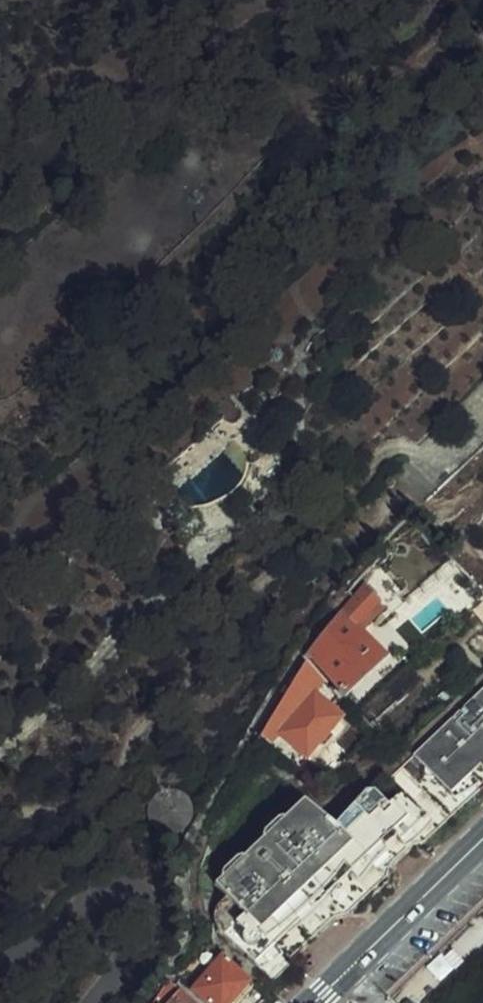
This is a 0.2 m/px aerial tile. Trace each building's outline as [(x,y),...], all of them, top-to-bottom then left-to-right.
[(263,380),(269,396),(277,393),(271,378),(263,380)] [(238,409),(232,403),(221,413),(228,419),(231,419),(234,419),(237,416),(239,413),(238,409)] [(158,478),(153,474),(141,485),(146,489),(151,490),(154,488),(157,485),(158,482),(158,478)] [(368,587),(336,626),(310,656),(343,694),(385,654),(365,632),(388,609),(368,587)] [(326,683),(307,659),(260,739),(269,747),(277,737),(289,747),(306,761),(344,717),(318,692),(326,683)] [(482,689),(404,765),(439,805),(449,794),(469,776),(478,767),(482,770),(482,689)] [(289,747),(285,760),(290,763),(306,761),(289,747)] [(439,805),(404,765),(391,779),(384,772),(336,825),(305,800),(215,884),(226,897),(216,907),(216,909),(215,916),(216,922),(219,928),(223,933),(264,973),(303,935),(289,919),(305,903),(320,919),(388,852),(385,848),(395,838),(400,842),(426,817),(439,805)] [(454,798),(477,785),(469,776),(449,794),(454,798)] [(426,830),(431,822),(426,817),(400,842),(405,848),(411,844),(419,838),(426,830)] [(385,848),(388,852),(397,862),(409,851),(405,848),(400,842),(395,838),(385,848)] [(305,903),(289,919),(303,935),(307,948),(337,920),(320,919),(305,903)] [(254,983),(210,945),(181,980),(209,1002),(235,1002),(254,983)] [(172,981),(170,981),(155,1002),(197,1002),(172,981)]
